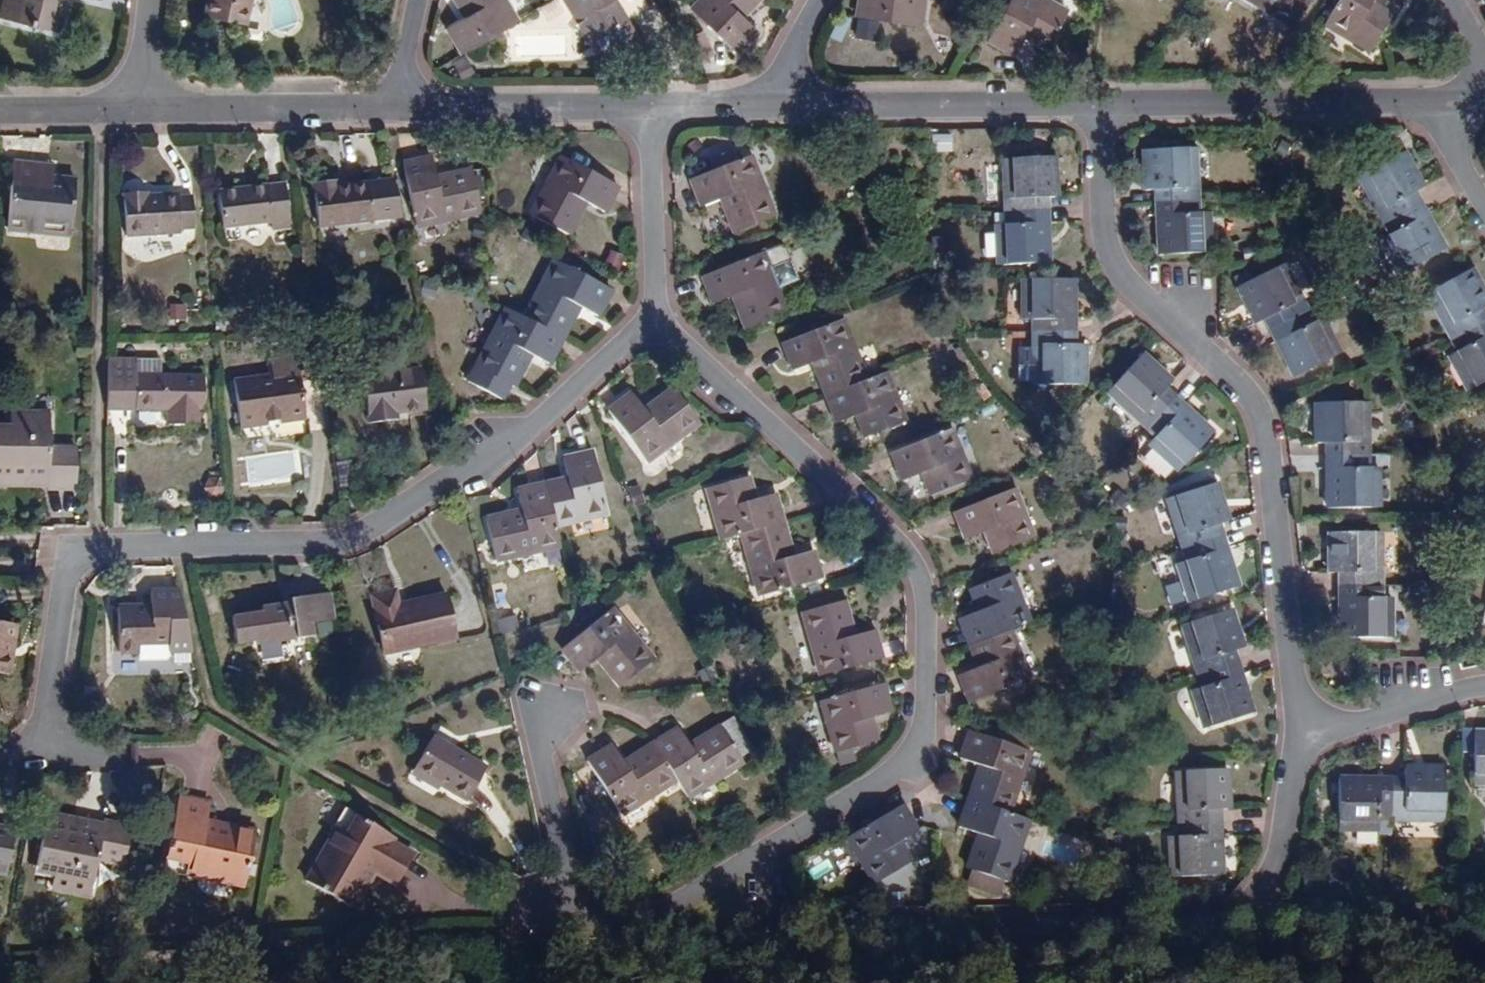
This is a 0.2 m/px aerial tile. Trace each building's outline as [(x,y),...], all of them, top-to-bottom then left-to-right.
[(59,31),(65,4),(59,2),(60,0),(5,0),(1,17),(59,31)] [(203,14),(248,25),(254,0),(206,0),(203,14)] [(448,27),(465,54),(519,21),(507,0),(458,0),(468,15),(448,27)] [(599,55),(618,54),(640,40),(629,21),(619,5),(616,7),(612,0),(565,0),(599,55)] [(744,16),(759,0),(700,0),(692,8),(739,54),(760,32),(744,16)] [(926,0),(860,0),(859,17),(923,27),(926,0)] [(1048,49),(1069,11),(1050,0),(1011,0),(989,39),(1014,55),(1025,36),(1048,49)] [(1293,29),(1311,0),(1246,0),(1293,29)] [(1375,0),(1341,0),(1326,25),(1370,52),(1393,16),(1373,3),(1375,0)] [(1145,191),(1156,191),(1156,203),(1157,203),(1198,203),(1195,148),(1144,151),(1145,191)] [(1358,178),(1385,224),(1422,204),(1415,192),(1425,186),(1405,152),(1358,178)] [(483,211),(474,169),(438,177),(432,155),(402,162),(416,226),(483,211)] [(589,202),(607,212),(620,186),(561,155),(531,214),(570,235),(589,202)] [(702,206),(722,199),(737,233),(775,216),(752,155),(691,179),(702,206)] [(1057,157),(1004,159),(1006,211),(1047,209),(1047,198),(1059,198),(1057,157)] [(72,227),(77,180),(54,178),(42,177),(42,164),(15,162),(8,227),(39,230),(40,224),(72,227)] [(54,178),(54,165),(42,164),(42,177),(54,178)] [(338,180),(315,182),(320,225),(374,219),(369,182),(339,186),(338,180)] [(273,231),(293,228),(287,181),(220,189),(225,228),(272,222),(273,231)] [(183,229),(195,229),(193,194),(180,194),(180,193),(151,194),(151,191),(124,194),(126,237),(182,233),(183,229)] [(1198,203),(1157,203),(1156,203),(1159,255),(1211,252),(1210,213),(1198,213),(1198,203)] [(1401,275),(1448,248),(1422,204),(1385,224),(1390,234),(1380,240),(1401,275)] [(998,265),(1050,263),(1047,209),(1006,211),(1006,224),(998,225),(998,265)] [(747,330),(787,314),(763,252),(703,275),(714,304),(733,296),(747,330)] [(613,289),(556,259),(525,316),(564,337),(581,305),(599,316),(613,289)] [(1255,324),(1265,319),(1271,331),(1309,312),(1285,264),(1236,288),(1255,324)] [(1427,294),(1452,340),(1484,322),(1484,312),(1484,309),(1484,288),(1474,268),(1427,294)] [(1033,320),(1033,333),(1075,333),(1076,279),(1023,279),(1023,319),(1033,320)] [(550,363),(564,337),(525,316),(507,307),(477,366),(515,386),(533,354),(550,363)] [(1324,316),(1314,321),(1309,312),(1271,331),(1294,377),(1342,352),(1324,316)] [(795,371),(813,363),(827,396),(868,378),(844,318),(784,342),(795,371)] [(1484,381),(1484,322),(1452,340),(1459,352),(1450,356),(1468,391),(1484,381)] [(1086,344),(1075,344),(1075,333),(1033,333),(1033,385),(1086,386),(1086,344)] [(309,421),(303,381),(323,379),(319,347),(300,350),(301,358),(274,361),(276,375),(235,380),(241,429),(309,421)] [(300,350),(273,353),(274,361),(301,358),(300,350)] [(1108,393),(1148,429),(1176,398),(1166,390),(1174,381),(1143,354),(1108,393)] [(422,366),(363,374),(368,424),(400,419),(401,414),(427,410),(422,366)] [(886,372),(868,378),(827,396),(838,423),(857,415),(867,438),(906,422),(886,372)] [(205,410),(205,374),(108,373),(107,409),(168,409),(168,424),(202,424),(202,411),(205,410)] [(674,386),(646,408),(633,392),(609,410),(649,462),(701,421),(674,386)] [(1179,472),(1215,432),(1176,398),(1148,429),(1157,437),(1150,445),(1179,472)] [(1327,443),(1327,456),(1369,455),(1370,403),(1315,403),(1316,443),(1327,443)] [(10,485),(11,478),(48,478),(48,485),(48,488),(77,488),(78,448),(50,448),(50,411),(12,411),(12,426),(0,426),(0,485),(10,485)] [(903,481),(922,473),(932,496),(973,479),(953,429),(892,453),(903,481)] [(567,458),(571,478),(547,483),(556,526),(607,514),(593,452),(567,458)] [(1380,468),(1369,468),(1369,455),(1327,456),(1327,508),(1380,509),(1380,468)] [(750,476),(707,487),(723,540),(741,535),(785,523),(777,492),(757,499),(750,476)] [(487,518),(497,562),(561,547),(556,526),(547,483),(518,490),(522,510),(487,518)] [(1167,500),(1183,550),(1224,536),(1221,525),(1230,521),(1218,484),(1167,500)] [(994,555),(1034,539),(1015,489),(956,512),(965,539),(985,532),(994,555)] [(815,551),(794,556),(785,523),(741,535),(759,596),(823,579),(815,551)] [(1341,574),(1341,586),(1382,585),(1382,532),(1329,533),(1329,573),(1341,574)] [(1189,603),(1241,587),(1224,536),(1183,550),(1187,562),(1178,564),(1189,603)] [(980,610),(960,619),(971,648),(1012,631),(1031,623),(1012,574),(971,589),(980,610)] [(1392,598),(1382,598),(1382,585),(1341,586),(1341,638),(1392,638),(1392,598)] [(174,657),(173,653),(194,648),(186,616),(180,588),(152,595),(155,609),(123,617),(134,663),(143,660),(145,668),(170,662),(173,658),(174,657)] [(458,638),(448,593),(401,604),(397,589),(371,596),(385,654),(458,638)] [(313,624),(337,620),(333,593),(314,595),(317,616),(311,616),(313,624)] [(311,616),(317,616),(314,595),(292,598),(292,602),(262,606),(262,611),(234,615),(238,644),(258,641),(259,645),(315,637),(313,624),(311,616)] [(876,630),(857,636),(845,600),(804,612),(822,675),(883,658),(876,630)] [(621,687),(655,658),(612,608),(562,649),(581,671),(597,658),(621,687)] [(1233,610),(1183,626),(1198,676),(1238,663),(1235,652),(1245,648),(1233,610)] [(802,612),(789,615),(803,667),(816,664),(802,612)] [(10,652),(14,623),(0,621),(0,672),(11,673),(13,653),(10,652)] [(970,704),(1030,679),(1012,631),(971,648),(979,668),(960,676),(970,704)] [(1205,729),(1254,713),(1238,663),(1198,676),(1202,688),(1193,692),(1205,729)] [(873,718),(892,712),(883,683),(823,701),(836,752),(879,740),(873,718)] [(690,742),(679,727),(653,744),(676,780),(689,797),(744,761),(718,723),(690,742)] [(960,759),(980,766),(968,798),(1011,813),(1032,754),(970,731),(960,759)] [(1474,784),(1484,784),(1484,731),(1475,731),(1474,784)] [(488,767),(435,734),(413,770),(441,786),(468,802),(488,767)] [(622,815),(676,780),(653,744),(625,762),(614,743),(588,761),(622,815)] [(1405,768),(1404,779),(1392,778),(1391,821),(1444,821),(1445,769),(1405,768)] [(438,791),(441,786),(413,770),(410,775),(438,791)] [(1177,772),(1179,826),(1221,824),(1220,812),(1232,811),(1229,770),(1177,772)] [(1379,831),(1380,821),(1391,821),(1392,778),(1340,777),(1339,830),(1379,831)] [(213,805),(180,798),(168,856),(190,859),(188,871),(247,883),(256,831),(236,826),(236,834),(207,830),(210,820),(213,805)] [(1009,883),(1031,821),(1011,813),(968,798),(958,827),(979,835),(967,868),(1009,883)] [(919,831),(903,806),(847,838),(874,885),(912,862),(900,841),(919,831)] [(360,815),(350,809),(339,828),(349,834),(360,815)] [(132,825),(104,820),(103,825),(102,832),(65,825),(67,818),(48,814),(38,868),(57,872),(53,886),(92,894),(99,857),(126,862),(132,825)] [(358,885),(369,865),(375,869),(399,883),(415,856),(392,842),(395,835),(360,815),(349,834),(339,828),(308,881),(353,908),(364,889),(358,885)] [(103,825),(67,818),(65,825),(102,832),(103,825)] [(236,826),(210,820),(207,830),(236,834),(236,826)] [(1171,878),(1223,876),(1221,824),(1179,826),(1180,840),(1169,840),(1171,878)] [(10,863),(16,829),(0,826),(0,861),(10,863)] [(168,856),(166,867),(188,871),(190,859),(168,856)] [(8,874),(10,863),(0,861),(0,872),(8,874)] [(375,869),(369,865),(358,885),(364,889),(375,869)]
